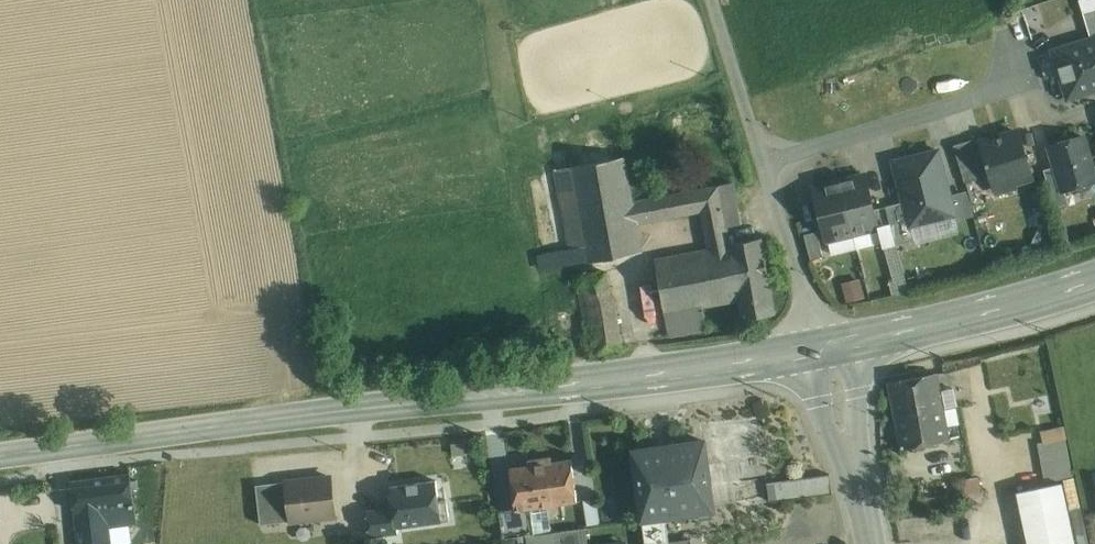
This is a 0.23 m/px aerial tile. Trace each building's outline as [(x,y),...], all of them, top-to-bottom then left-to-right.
[(1092,38),(1094,37),(1094,0),(1082,0),(1079,1),(1092,38)] [(1053,50),(1068,98),(1094,90),(1094,37),(1092,38),(1053,50)] [(715,111),(702,113),(703,125),(716,124),(715,111)] [(983,142),(982,143),(991,174),(995,187),(1032,176),(1018,132),(983,142)] [(1050,145),(1056,165),(1064,190),(1065,190),(1094,180),(1094,177),(1082,135),(1050,145)] [(981,136),(953,145),(965,183),(991,174),(982,143),(983,142),(981,136)] [(939,150),(894,161),(904,201),(910,225),(911,225),(955,214),(939,150)] [(637,223),(633,201),(625,156),(555,169),(570,248),(586,245),(589,261),(639,257),(637,223)] [(1056,165),(1044,169),(1055,207),(1069,203),(1065,190),(1064,190),(1056,165)] [(865,175),(840,181),(853,233),(878,227),(874,209),(865,175)] [(840,181),(814,188),(827,239),(853,233),(840,181)] [(733,182),(719,185),(724,210),(739,207),(733,182)] [(709,249),(730,243),(731,243),(728,226),(742,223),(739,207),(724,210),(719,185),(633,201),(637,223),(701,211),(709,249)] [(904,201),(887,206),(896,244),(915,240),(911,225),(910,225),(904,201)] [(887,206),(874,209),(878,227),(883,248),(896,244),(887,206)] [(731,243),(730,243),(740,299),(740,300),(743,319),(775,313),(762,238),(731,243)] [(665,311),(702,307),(740,299),(730,243),(709,249),(656,259),(665,311)] [(608,272),(577,278),(589,338),(619,332),(608,272)] [(842,281),(846,299),(864,294),(859,276),(842,281)] [(702,307),(665,311),(669,334),(706,327),(702,307)] [(619,332),(589,338),(591,352),(622,346),(619,332)] [(937,373),(889,382),(895,417),(944,408),(937,373)] [(944,408),(895,417),(901,448),(949,439),(944,408)] [(1066,438),(1039,443),(1046,481),(1073,476),(1066,438)] [(702,441),(633,451),(646,543),(647,543),(669,541),(666,515),(712,509),(702,441)] [(530,466),(511,468),(516,508),(516,509),(531,507),(577,501),(571,460),(552,462),(551,457),(529,460),(530,466)] [(130,473),(71,481),(75,511),(134,504),(130,473)] [(768,482),(771,501),(833,493),(830,473),(768,482)] [(331,477),(287,482),(291,521),(335,516),(331,477)] [(978,478),(957,482),(960,496),(981,492),(978,478)] [(436,481),(391,487),(393,507),(367,511),(371,536),(398,532),(397,526),(449,519),(446,500),(439,501),(436,481)] [(287,482),(256,485),(261,524),(291,521),(287,482)] [(1018,491),(1029,543),(1074,543),(1062,482),(1018,491)] [(596,498),(584,500),(587,524),(600,522),(596,498)] [(75,511),(79,543),(112,543),(109,528),(137,524),(134,504),(75,511)] [(516,508),(500,510),(504,538),(535,533),(531,507),(516,509),(516,508)] [(552,532),(554,543),(588,543),(586,527),(552,532)]
